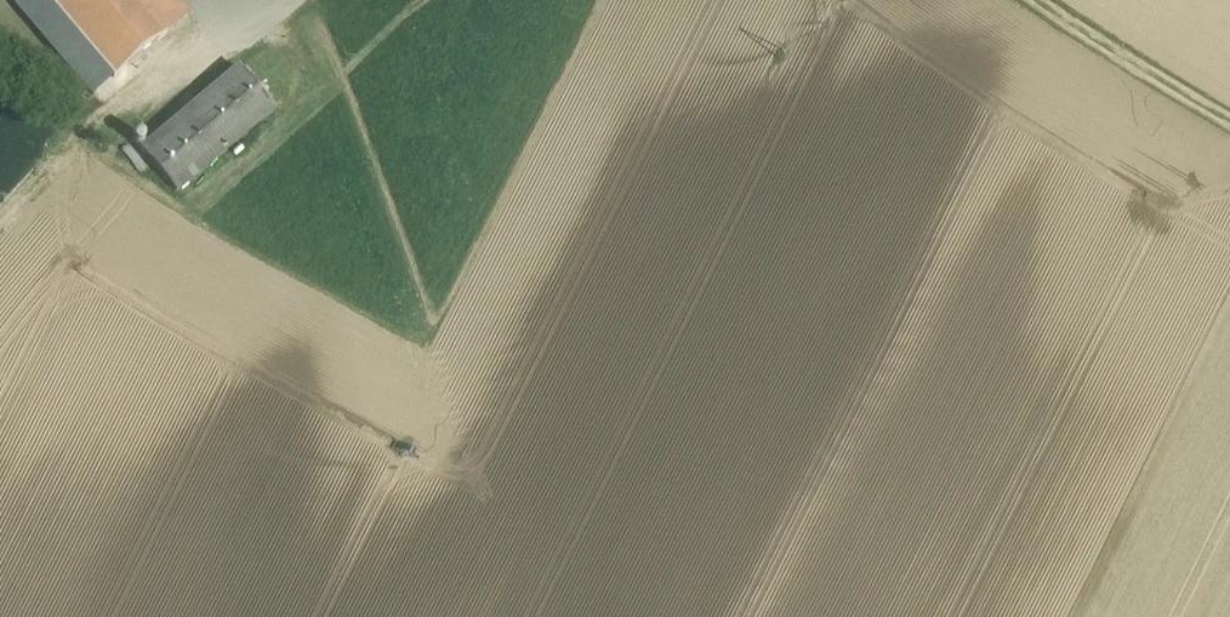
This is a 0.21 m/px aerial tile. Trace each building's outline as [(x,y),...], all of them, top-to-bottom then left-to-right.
[(140,0),(12,0),(94,95),(168,32),(140,0)] [(181,0),(140,0),(168,32),(191,12),(181,0)] [(241,67),(142,151),(177,191),(275,108),(241,67)]
